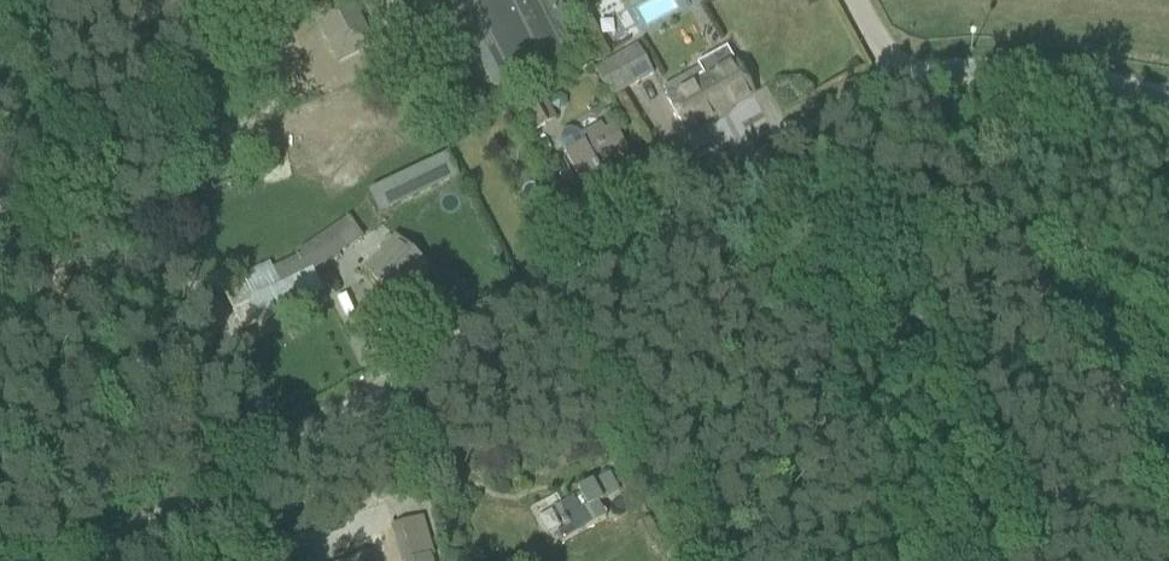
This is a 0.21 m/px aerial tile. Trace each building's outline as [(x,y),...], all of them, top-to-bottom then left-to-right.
[(371,53),(345,0),(338,0),(311,12),(339,69),(371,53)] [(494,88),(564,53),(559,42),(577,34),(560,0),(450,0),(494,88)] [(585,10),(604,0),(580,0),(585,10)] [(609,99),(653,75),(638,46),(593,70),(609,99)] [(676,90),(666,96),(686,133),(696,127),(752,98),(731,60),(719,67),(676,90)] [(556,120),(553,115),(540,93),(513,108),(528,136),(556,120)] [(614,126),(604,131),(600,124),(581,136),(578,132),(570,129),(562,132),(559,142),(584,186),(602,175),(599,169),(628,153),(614,126)] [(379,214),(457,177),(447,155),(369,192),(379,214)] [(395,237),(365,270),(401,303),(431,269),(395,237)] [(314,269),(312,271),(301,254),(243,283),(252,301),(270,293),(280,314),(325,291),(314,269)] [(600,505),(620,495),(609,473),(577,490),(580,495),(555,508),(566,529),(555,535),(560,543),(581,532),(607,518),(600,505)] [(389,527),(398,560),(427,560),(426,557),(418,559),(409,522),(389,527)] [(659,541),(650,545),(655,555),(666,549),(661,540),(659,541)]
